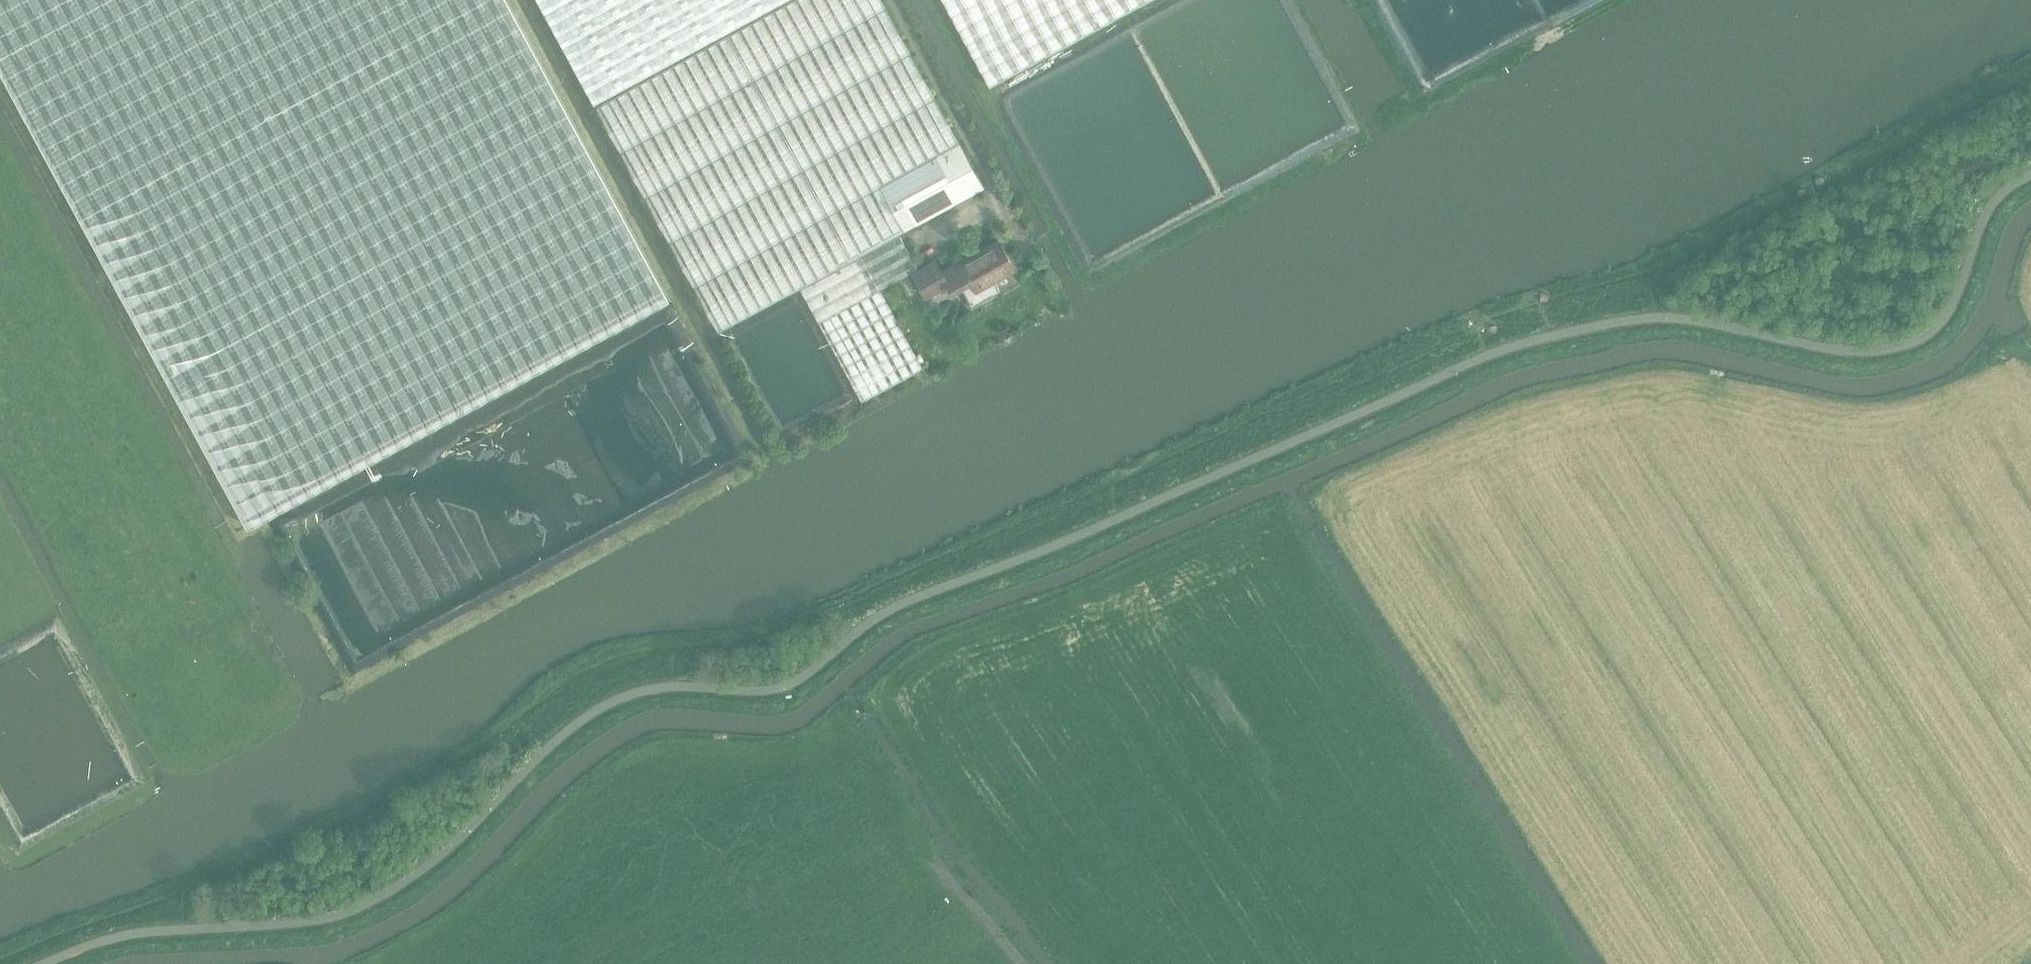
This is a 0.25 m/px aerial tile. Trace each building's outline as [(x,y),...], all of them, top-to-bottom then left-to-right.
[(247,525),(668,296),(507,0),(0,0),(0,72),(247,525)] [(591,103),(781,0),(536,0),(591,103)] [(591,103),(592,105),(593,105),(595,108),(716,332),(798,288),(859,402),(921,368),(877,289),(915,268),(909,258),(896,235),(982,188),(879,0),(781,0),(591,103)] [(989,88),(1151,0),(941,0),(989,88)] [(936,259),(910,273),(925,299),(947,287),(951,293),(961,288),(971,306),(1000,290),(995,282),(1017,270),(999,238),(942,269),(936,259)] [(22,409),(17,398),(6,403),(11,414),(22,409)]
